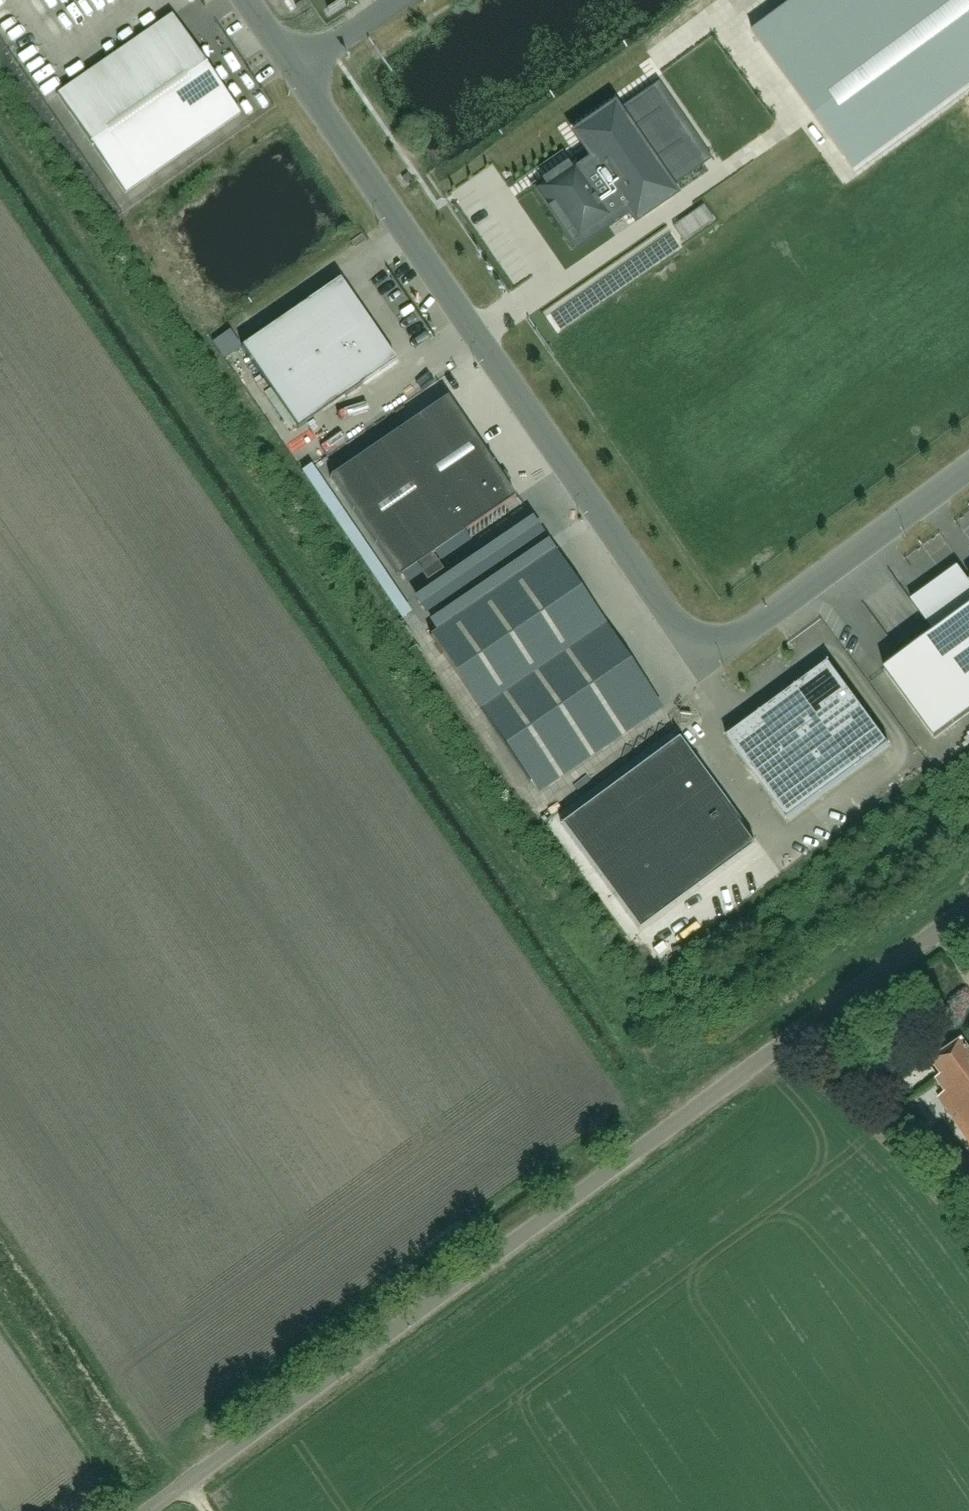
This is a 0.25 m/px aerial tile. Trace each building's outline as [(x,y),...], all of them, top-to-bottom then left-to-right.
[(777,66),(855,172),(968,89),(968,0),(866,0),(777,66)] [(176,27),(179,25),(172,15),(57,94),(125,193),(241,114),(234,104),(229,107),(176,27)] [(661,183),(700,156),(655,90),(616,117),(613,113),(581,135),(596,157),(576,170),(575,168),(542,190),(577,241),(629,205),(636,216),(669,194),(661,183)] [(298,429),(396,361),(378,334),(340,279),(333,284),(242,347),(298,429)] [(492,463),(447,397),(330,477),(399,577),(465,532),(466,533),(467,533),(466,531),(516,497),(493,464),(494,463),(493,462),(492,463)] [(481,710),(606,625),(555,551),(431,636),(481,710)] [(968,713),(968,609),(885,670),(935,738),(968,713)] [(855,622),(868,642),(874,637),(861,618),(855,622)] [(733,743),(732,744),(788,820),(890,745),(829,663),(761,713),(763,717),(733,743)] [(679,739),(562,825),(639,930),(756,844),(679,739)] [(968,1141),(968,1049),(962,1039),(932,1060),(942,1075),(936,1079),(946,1092),(938,1097),(968,1141)]
